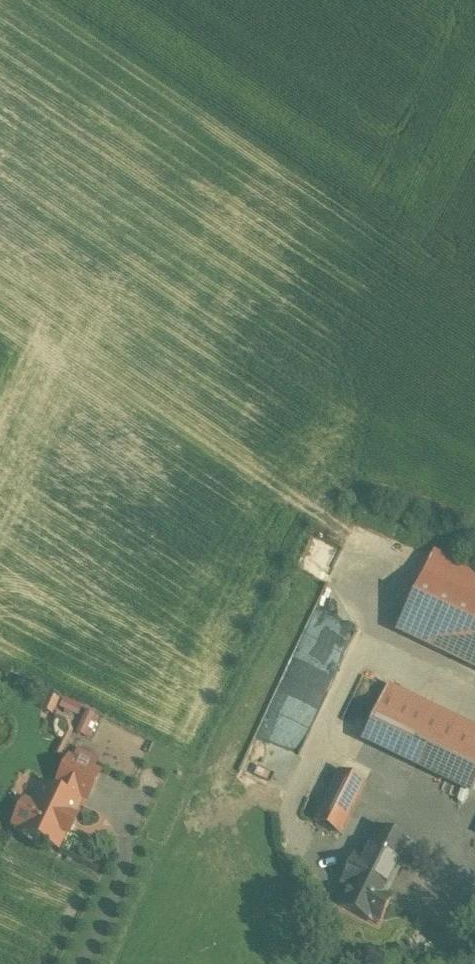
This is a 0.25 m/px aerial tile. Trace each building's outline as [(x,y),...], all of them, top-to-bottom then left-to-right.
[(463,596),(463,595),(462,595),(461,595),(444,587),(445,587),(443,586),(426,578),(425,577),(415,597),(416,598),(409,612),(408,612),(398,632),(400,633),(400,632),(417,640),(417,641),(418,642),(419,641),(436,649),(435,650),(437,650),(454,658),(454,659),(456,659),(473,667),(473,668),(474,668),(474,667),(474,602),(463,596)] [(389,689),(368,734),(474,785),(474,730),(389,689)] [(99,774),(70,760),(58,785),(59,785),(56,793),(76,802),(79,795),(87,799),(99,774)] [(364,785),(341,773),(316,824),(339,836),(364,785)] [(56,793),(43,787),(33,807),(25,803),(15,825),(23,829),(22,831),(57,848),(78,803),(76,802),(56,793)] [(348,888),(339,907),(378,925),(391,898),(385,896),(402,861),(408,864),(415,848),(377,830),(362,861),(348,888)] [(356,858),(343,885),(348,888),(362,861),(356,858)]
